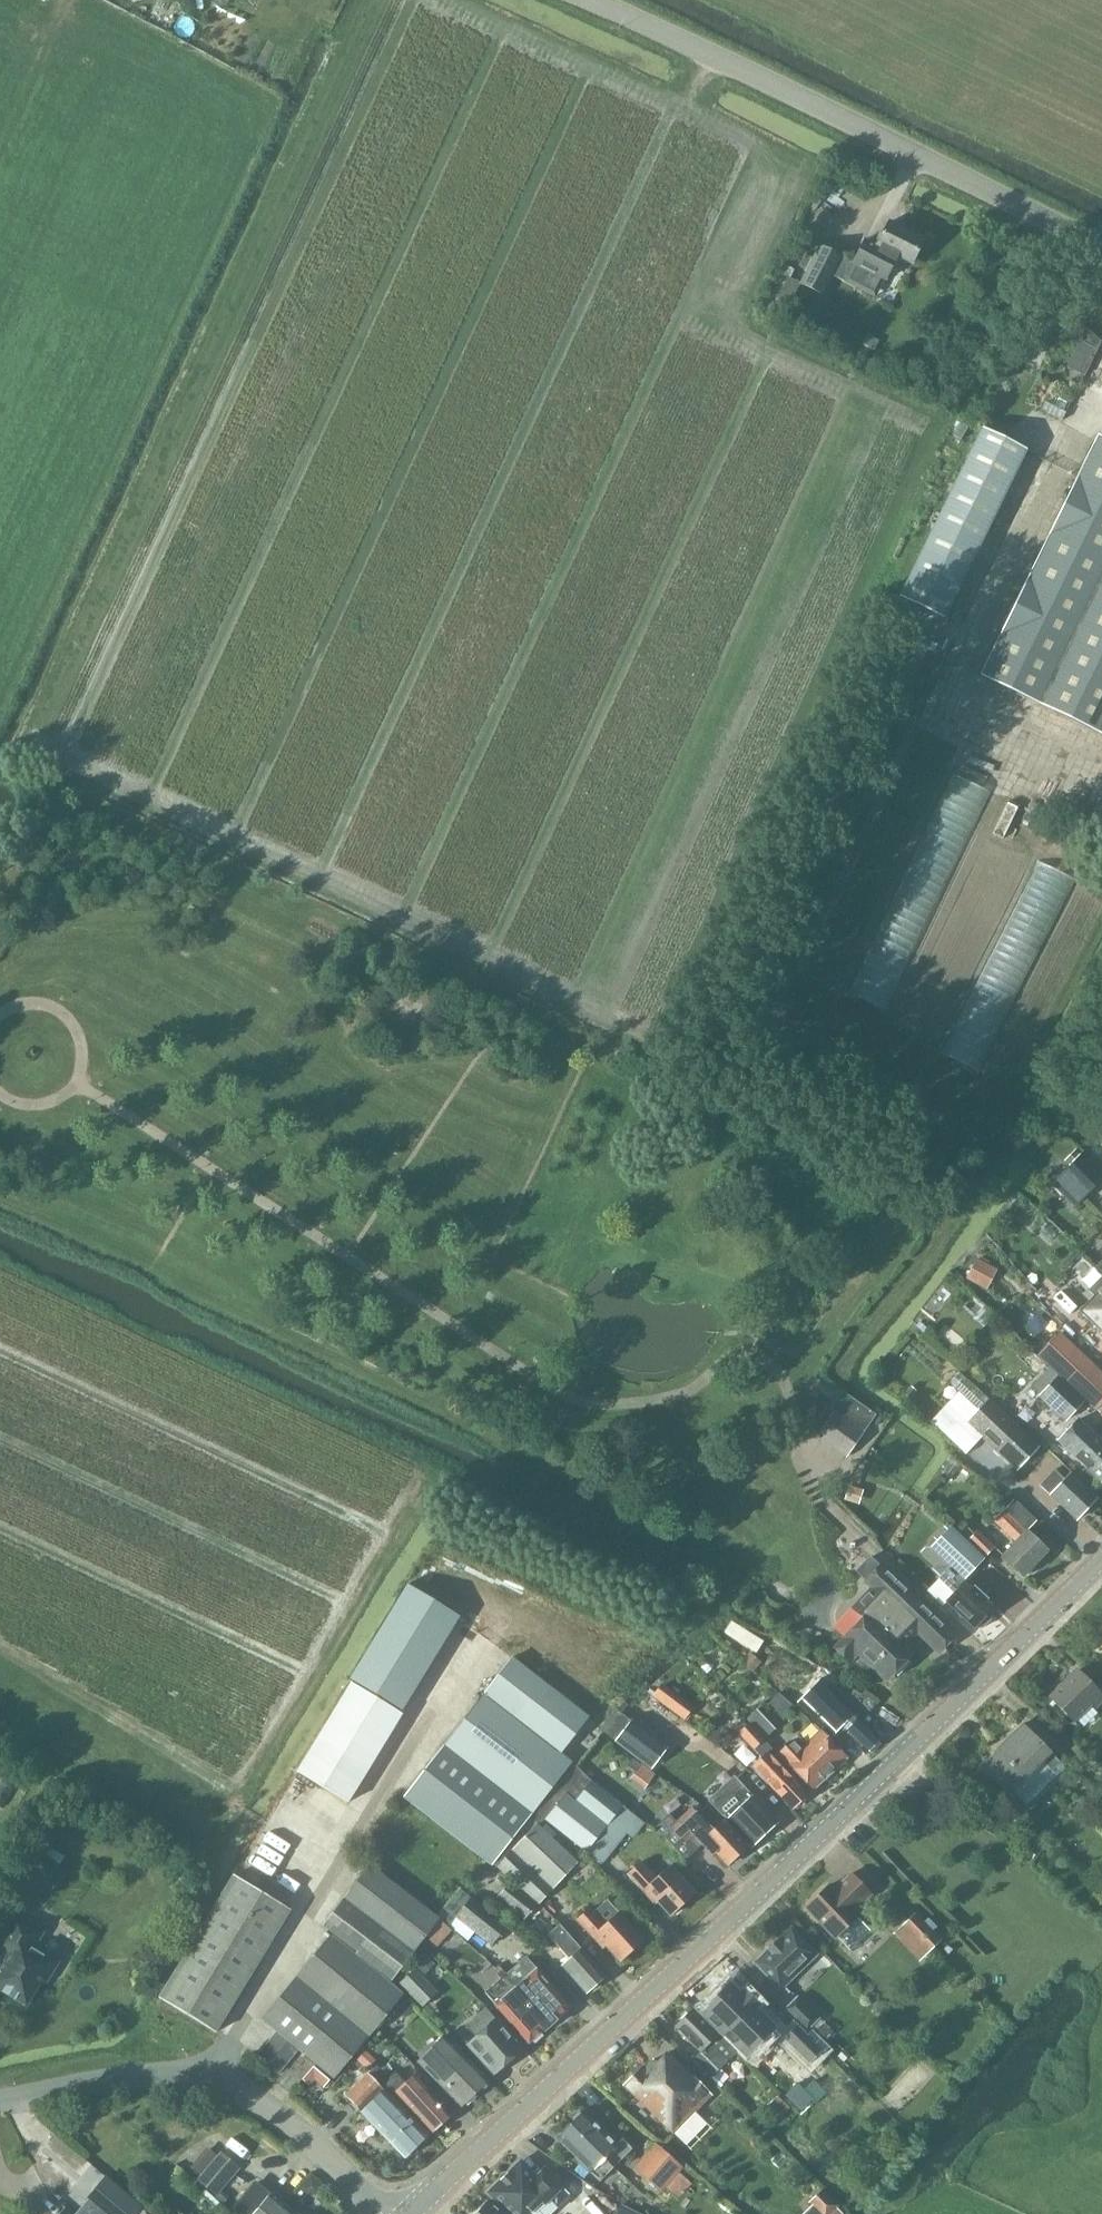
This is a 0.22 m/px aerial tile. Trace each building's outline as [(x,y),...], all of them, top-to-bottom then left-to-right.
[(882,280),(894,257),(908,264),(921,237),(888,221),(876,246),(865,241),(853,265),(882,280)] [(820,245),(800,284),(803,286),(817,294),(822,296),(843,256),(820,245)] [(761,313),(769,317),(775,304),(788,278),(793,269),(785,265),(761,313)] [(788,310),(800,284),(788,278),(775,304),(788,310)] [(812,304),(817,294),(803,286),(798,296),(812,304)] [(815,301),(796,315),(808,332),(827,318),(815,301)] [(1101,340),(1089,328),(1082,341),(1097,349),(1101,340)] [(982,430),(901,598),(947,620),(1028,452),(982,430)] [(1097,435),(980,676),(1101,736),(1101,438),(1097,435)] [(1066,769),(1064,778),(1049,773),(1046,782),(1084,794),(1090,776),(1066,769)] [(1003,839),(1016,805),(1004,800),(991,834),(1003,839)] [(1086,1197),(1101,1181),(1101,1171),(1083,1153),(1062,1174),(1086,1197)] [(1062,1236),(1047,1250),(1062,1267),(1077,1253),(1062,1236)] [(977,1260),(967,1280),(980,1287),(991,1267),(977,1260)] [(1081,1314),(1101,1334),(1101,1291),(1081,1314)] [(1101,1416),(1101,1371),(1071,1341),(1048,1364),(1101,1416)] [(1032,1386),(1067,1421),(1074,1413),(1085,1402),(1050,1368),(1032,1386)] [(912,1387),(905,1395),(911,1401),(918,1393),(912,1387)] [(843,1391),(828,1412),(832,1415),(819,1433),(848,1454),(876,1415),(843,1391)] [(968,1421),(979,1410),(959,1392),(930,1422),(966,1456),(984,1438),(968,1421)] [(984,1438),(1014,1468),(1036,1446),(989,1399),(979,1410),(968,1421),(984,1438)] [(1101,1481),(1101,1480),(1101,1440),(1085,1423),(1063,1445),(1085,1466),(1092,1473),(1101,1481)] [(1082,1483),(1092,1473),(1085,1466),(1075,1476),(1082,1483)] [(1056,1468),(1040,1484),(1075,1520),(1096,1499),(1070,1471),(1064,1477),(1056,1468)] [(851,1489),(846,1502),(859,1506),(863,1493),(851,1489)] [(1004,1508),(992,1521),(1015,1544),(1002,1558),(1022,1578),(1048,1551),(1028,1531),(1004,1508)] [(975,1627),(978,1630),(982,1629),(990,1621),(990,1617),(987,1615),(993,1609),(963,1579),(982,1560),(949,1528),(947,1531),(944,1528),(933,1538),(937,1541),(931,1547),(950,1565),(939,1576),(955,1592),(947,1601),(974,1628),(975,1627)] [(981,1559),(992,1548),(977,1533),(966,1544),(981,1559)] [(910,1627),(935,1653),(951,1638),(875,1560),(860,1576),(877,1593),(857,1613),(860,1617),(840,1636),(843,1639),(835,1647),(848,1661),(857,1653),(885,1681),(913,1654),(898,1639),(910,1627)] [(401,1711),(459,1616),(408,1585),(350,1680),(401,1711)] [(750,1653),(742,1664),(754,1674),(762,1663),(750,1653)] [(559,1753),(587,1717),(512,1658),(484,1695),(559,1753)] [(1101,1705),(1101,1699),(1076,1672),(1051,1697),(1075,1722),(1092,1706),(1097,1710),(1101,1705)] [(820,1679),(798,1702),(833,1736),(840,1730),(865,1755),(881,1738),(863,1721),(878,1704),(854,1690),(843,1701),(820,1679)] [(662,1684),(653,1696),(685,1720),(694,1708),(662,1684)] [(401,1716),(350,1685),(296,1774),(346,1805),(401,1716)] [(717,1692),(706,1704),(715,1713),(726,1702),(717,1692)] [(484,1695),(481,1698),(442,1749),(531,1817),(573,1764),(559,1753),(484,1695)] [(613,1732),(620,1712),(608,1708),(601,1727),(613,1732)] [(766,1740),(775,1730),(757,1711),(747,1720),(766,1740)] [(632,1719),(615,1741),(652,1769),(668,1747),(632,1719)] [(815,1725),(800,1739),(798,1736),(779,1754),(813,1790),(846,1759),(815,1725)] [(746,1726),(737,1736),(752,1751),(762,1741),(746,1726)] [(1007,1745),(984,1768),(1011,1795),(1014,1792),(1027,1805),(1057,1775),(1053,1771),(1060,1765),(1022,1726),(1005,1743),(1007,1745)] [(768,1784),(793,1809),(806,1796),(781,1771),(785,1767),(769,1752),(771,1750),(762,1741),(752,1751),(761,1760),(751,1771),(766,1786),(768,1784)] [(531,1817),(442,1749),(404,1798),(492,1866),(531,1817)] [(647,1789),(657,1775),(636,1761),(627,1775),(647,1789)] [(546,1820),(566,1794),(576,1801),(590,1782),(573,1764),(531,1817),(536,1825),(546,1820)] [(590,1782),(576,1801),(566,1794),(546,1820),(585,1850),(596,1837),(606,1824),(621,1806),(590,1782)] [(726,1787),(710,1803),(723,1816),(724,1815),(728,1819),(728,1818),(753,1845),(777,1823),(752,1796),(744,1787),(734,1796),(726,1787)] [(713,1854),(724,1866),(743,1848),(721,1824),(711,1833),(691,1810),(683,1818),(674,1808),(652,1828),(683,1861),(693,1852),(685,1843),(692,1837),(710,1857),(713,1854)] [(496,1868),(536,1825),(531,1817),(492,1866),(496,1868)] [(606,1824),(596,1837),(613,1851),(623,1838),(606,1824)] [(536,1825),(496,1868),(538,1907),(578,1863),(536,1825)] [(293,1880),(301,1869),(278,1854),(284,1845),(266,1832),(240,1869),(290,1902),(301,1886),(293,1880)] [(60,1865),(65,1857),(46,1845),(41,1853),(60,1865)] [(658,1899),(671,1913),(693,1893),(667,1865),(652,1879),(639,1864),(627,1875),(653,1904),(658,1899)] [(355,1952),(379,1971),(390,1980),(412,1951),(413,1953),(439,1918),(369,1865),(343,1899),(323,1926),(356,1951),(355,1952)] [(830,1885),(806,1908),(835,1939),(837,1937),(849,1949),(869,1930),(857,1918),(859,1915),(855,1911),(871,1895),(851,1874),(835,1890),(830,1885)] [(234,1876),(176,1971),(159,1998),(216,2032),(290,1910),(234,1876)] [(525,1922),(538,1906),(509,1883),(496,1898),(525,1922)] [(490,1946),(505,1927),(459,1890),(438,1916),(469,1942),(475,1934),(490,1946)] [(608,1946),(622,1961),(643,1942),(618,1915),(604,1928),(589,1911),(578,1921),(604,1949),(608,1946)] [(928,1919),(924,1922),(916,1913),(901,1927),(926,1954),(941,1940),(935,1933),(938,1929),(928,1919)] [(0,1971),(0,1989),(27,2005),(43,1980),(46,1982),(58,1962),(34,1947),(43,1933),(16,1917),(0,1943),(0,1949),(10,1954),(0,1971)] [(572,1958),(563,1967),(586,1994),(605,1977),(558,1924),(550,1932),(555,1937),(554,1937),(572,1958)] [(791,1928),(755,1963),(781,1990),(817,1955),(791,1928)] [(77,1931),(66,1950),(75,1955),(86,1936),(77,1931)] [(329,1938),(262,2020),(278,2032),(257,2057),(277,2073),(298,2049),(335,2079),(404,1995),(329,1938)] [(424,1976),(434,1967),(421,1954),(412,1963),(424,1976)] [(506,1974),(503,1971),(499,1975),(502,1978),(486,1992),(496,2004),(494,2005),(528,2043),(571,2005),(538,1968),(536,1969),(526,1957),(506,1974)] [(438,1994),(415,1971),(400,1986),(423,2009),(438,1994)] [(739,1993),(731,1985),(718,1998),(715,1995),(706,2005),(709,2007),(707,2009),(745,2046),(746,2044),(751,2049),(774,2026),(753,2006),(755,2004),(742,1990),(739,1993)] [(810,2027),(819,2018),(797,1998),(785,2011),(807,2031),(810,2027)] [(506,2032),(495,2019),(486,2008),(466,2026),(475,2037),(467,2045),(492,2074),(521,2048),(506,2032)] [(712,2078),(737,2052),(694,2010),(676,2028),(701,2052),(693,2059),(712,2078)] [(787,2021),(777,2031),(798,2052),(808,2041),(787,2021)] [(824,2023),(815,2032),(824,2041),(833,2032),(824,2023)] [(488,2081),(456,2049),(445,2037),(418,2063),(430,2075),(462,2107),(488,2081)] [(378,2068),(372,2062),(374,2059),(365,2051),(356,2061),(372,2075),(378,2068)] [(640,2069),(623,2086),(674,2135),(712,2095),(668,2053),(657,2064),(653,2060),(643,2071),(640,2069)] [(300,2077),(316,2092),(328,2079),(312,2064),(300,2077)] [(397,2073),(384,2085),(406,2109),(406,2108),(430,2134),(451,2115),(427,2089),(428,2088),(415,2075),(406,2083),(397,2073)] [(367,2074),(345,2095),(406,2158),(428,2136),(367,2074)] [(812,2099),(797,2084),(786,2096),(801,2110),(812,2099)] [(573,2128),(615,2170),(635,2151),(624,2141),(619,2146),(586,2114),(573,2128)] [(602,2183),(615,2170),(573,2128),(560,2142),(592,2174),(593,2174),(602,2183)] [(678,2172),(681,2168),(655,2145),(635,2168),(661,2191),(664,2188),(678,2172)] [(218,2158),(202,2178),(199,2181),(212,2192),(234,2166),(221,2155),(218,2158)] [(508,2213),(549,2213),(569,2194),(544,2169),(536,2176),(521,2161),(488,2193),(508,2213)] [(71,2213),(133,2213),(140,2205),(107,2177),(107,2176),(95,2165),(45,2192),(71,2213)] [(237,2213),(296,2213),(271,2193),(268,2197),(257,2189),(237,2213)] [(809,2204),(812,2207),(818,2213),(832,2213),(838,2209),(822,2192),(809,2204)] [(488,2203),(478,2213),(501,2213),(488,2203)] [(621,2205),(616,2213),(638,2213),(621,2205)]
